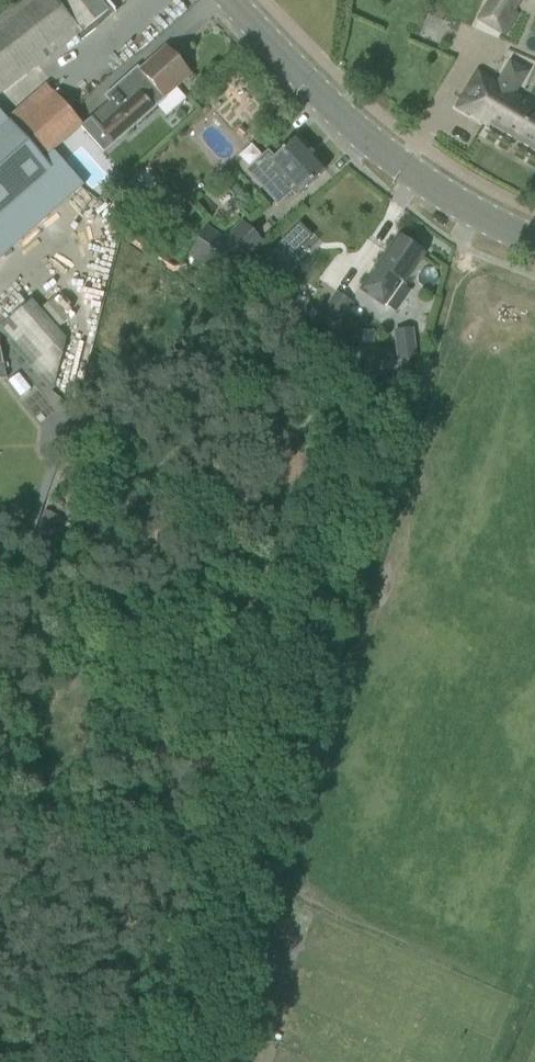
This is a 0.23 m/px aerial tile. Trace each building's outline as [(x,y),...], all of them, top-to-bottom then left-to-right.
[(1,95),(81,31),(82,32),(108,11),(99,0),(25,0),(0,20),(0,96),(1,95)] [(477,19),(506,37),(520,14),(516,11),(522,0),(488,0),(477,19)] [(81,126),(104,152),(165,99),(165,98),(177,87),(175,84),(189,72),(169,49),(133,81),(128,76),(106,96),(110,101),(83,125),(81,126)] [(477,74),(457,108),(489,127),(490,125),(534,152),(534,108),(477,74)] [(81,185),(52,152),(81,126),(83,125),(54,92),(46,84),(0,125),(0,256),(81,185)] [(268,153),(247,173),(266,194),(269,191),(280,204),(293,192),(298,197),(309,187),(326,170),(296,138),(275,158),(273,159),(268,153)] [(188,253),(226,279),(264,244),(243,221),(223,238),(206,227),(188,253)] [(300,222),(268,252),(286,272),(299,260),(293,254),(313,235),(300,222)] [(363,290),(390,309),(405,287),(401,284),(425,253),(421,251),(400,236),(363,290)] [(307,285),(301,292),(309,299),(315,291),(307,285)] [(336,292),(315,323),(328,332),(349,301),(336,292)] [(43,383),(60,368),(66,340),(31,300),(0,326),(0,333),(43,383)] [(393,330),(397,360),(417,358),(414,328),(393,330)] [(332,338),(326,346),(338,353),(343,345),(332,338)] [(45,510),(36,532),(54,538),(62,517),(45,510)]
